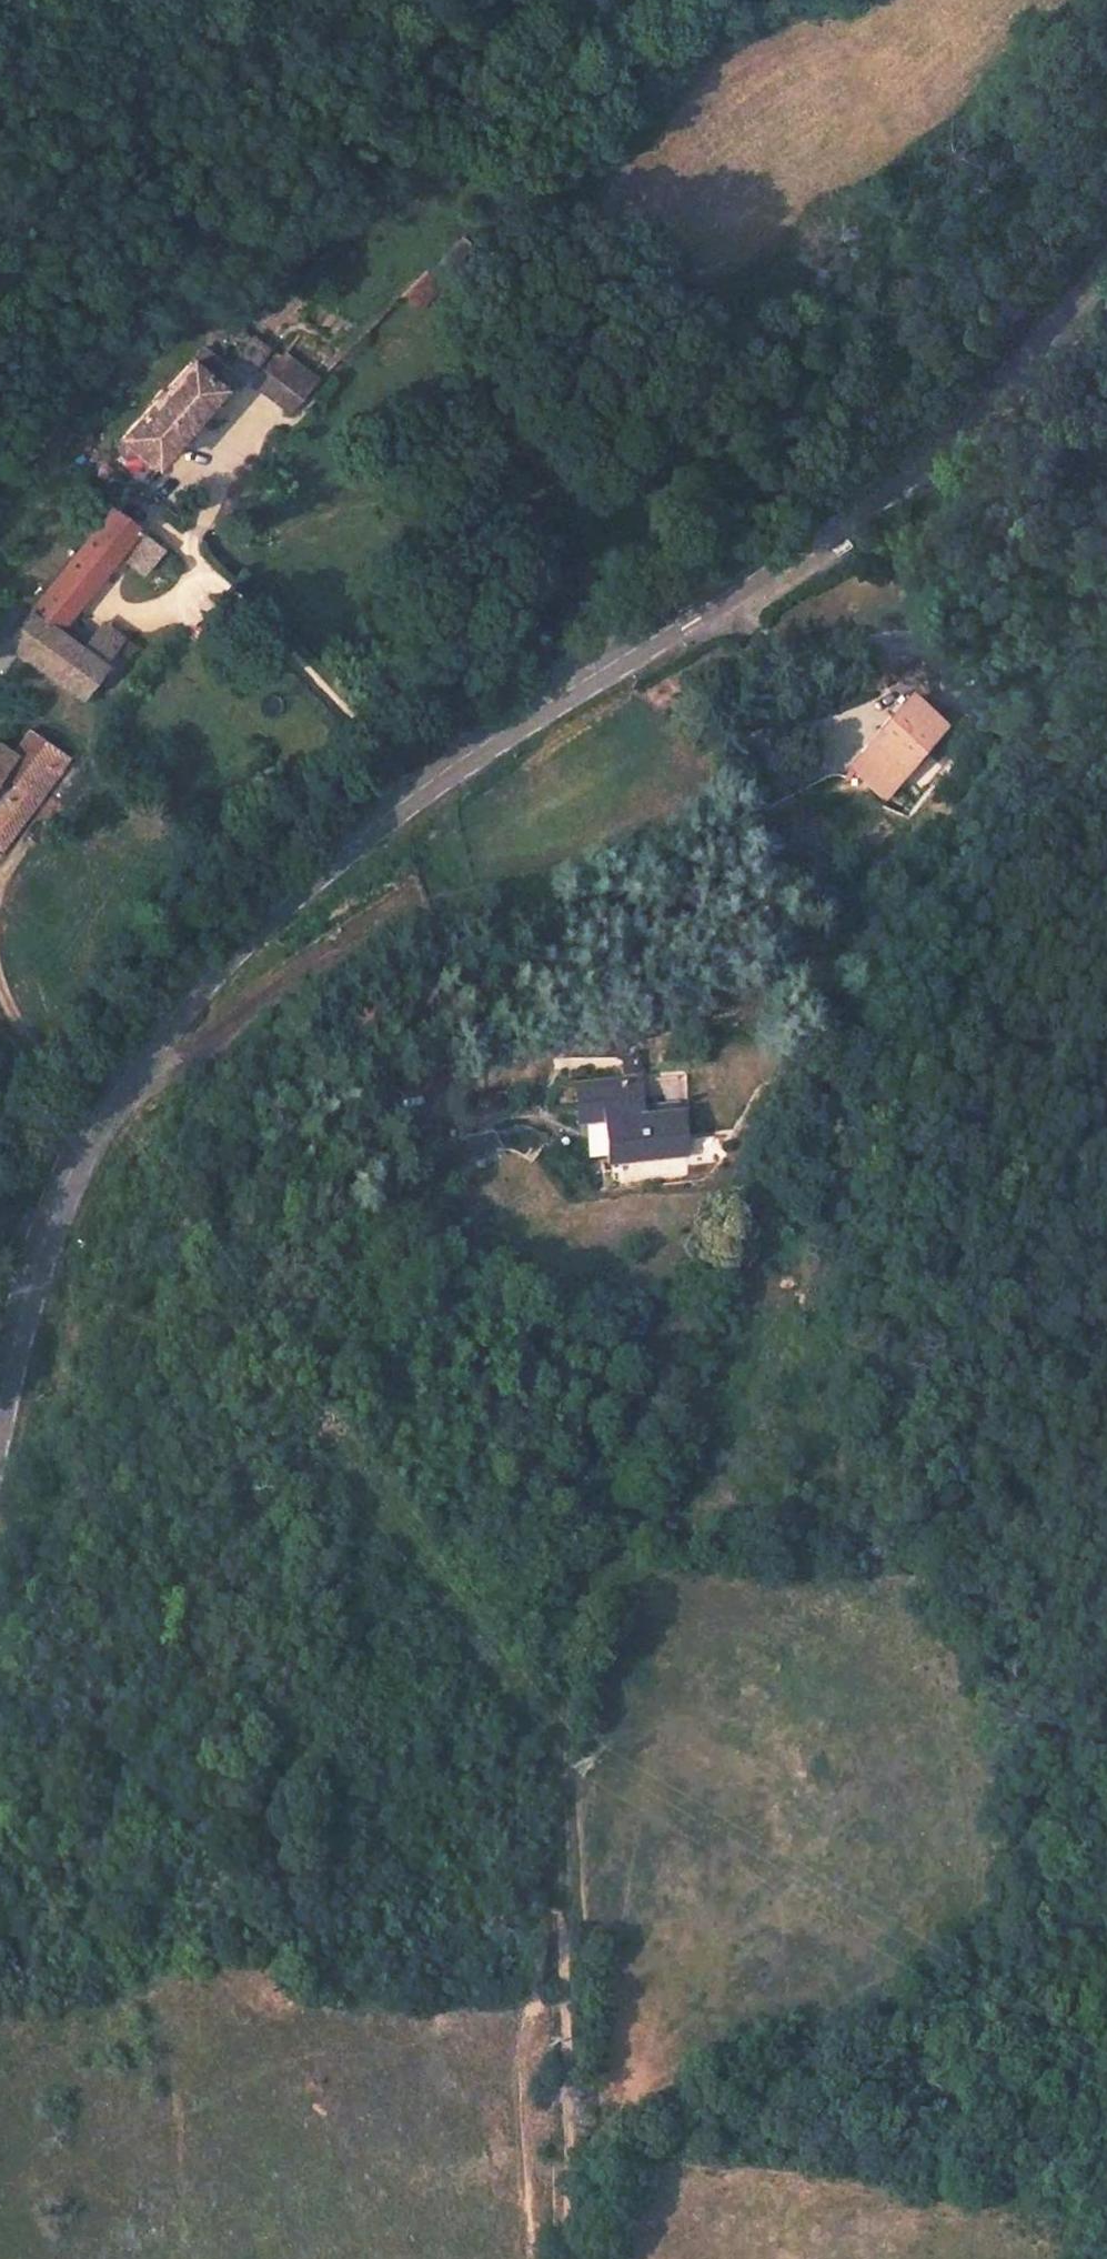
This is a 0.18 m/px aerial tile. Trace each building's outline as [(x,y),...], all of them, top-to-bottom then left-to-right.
[(425,270),(404,292),(418,307),(441,286),(425,270)] [(167,405),(135,439),(148,451),(166,466),(229,394),(236,399),(251,379),(258,385),(282,353),(268,342),(243,373),(231,363),(215,350),(177,393),(173,389),(162,400),(167,405)] [(299,354),(293,361),(316,380),(324,371),(299,354)] [(289,357),(270,381),(303,408),(323,385),(316,380),(293,361),(289,357)] [(148,451),(135,439),(127,448),(140,460),(148,451)] [(57,631),(119,555),(143,572),(161,549),(113,506),(9,641),(79,692),(93,674),(102,664),(80,648),(57,631)] [(101,624),(80,648),(102,664),(121,638),(101,624)] [(102,664),(93,674),(105,683),(133,647),(121,638),(102,664)] [(909,701),(849,770),(882,797),(942,729),(909,701)] [(68,757),(29,729),(10,756),(0,750),(0,847),(5,850),(68,757)] [(624,1096),(622,1073),(610,1074),(612,1097),(624,1096)] [(631,1117),(629,1096),(624,1096),(612,1097),(565,1102),(568,1122),(590,1120),(594,1161),(676,1153),(674,1130),(633,1134),(631,1117)]
